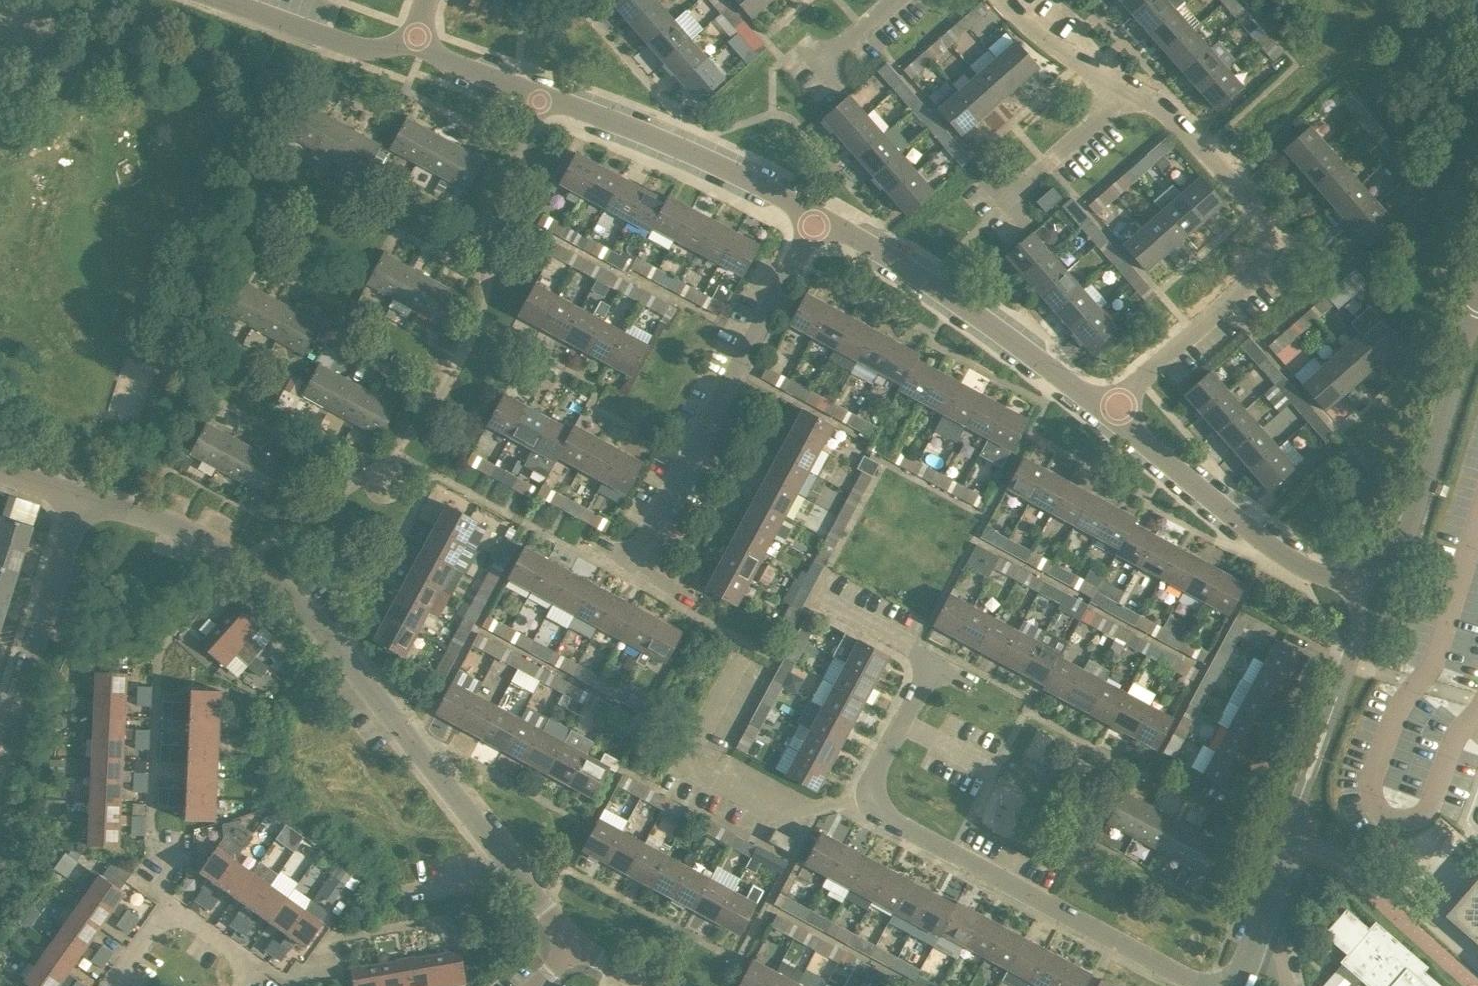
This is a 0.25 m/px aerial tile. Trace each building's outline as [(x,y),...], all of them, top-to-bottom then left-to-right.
[(631,25),(657,3),(655,0),(620,0),(614,6),(631,25)] [(725,0),(709,0),(721,14),(730,5),(725,0)] [(771,2),(769,0),(736,0),(752,18),(771,2)] [(1133,14),(1149,0),(1121,0),(1133,14)] [(1133,14),(1150,33),(1176,10),(1167,0),(1149,0),(1133,14)] [(1222,4),(1239,23),(1248,14),(1235,0),(1226,0),(1222,4)] [(657,3),(631,25),(648,44),(674,21),(657,3)] [(981,3),(961,20),(968,29),(988,12),(981,3)] [(747,24),(730,5),(721,14),(737,33),(747,24)] [(674,21),(648,44),(665,63),(691,40),(703,30),(686,10),(674,21)] [(1176,10),(1150,33),(1167,52),(1193,29),(1176,10)] [(1248,14),(1239,23),(1255,42),(1264,33),(1248,14)] [(941,37),(949,46),(968,29),(961,20),(941,37)] [(764,44),(747,24),(737,33),(754,52),(764,44)] [(1193,29),(1167,52),(1184,71),(1210,48),(1193,29)] [(1282,53),(1264,33),(1255,42),(1272,61),(1282,53)] [(930,63),(949,46),(941,37),(922,54),(930,63)] [(691,40),(665,63),(682,82),(708,59),(691,40)] [(1015,40),(994,59),(1017,85),(1039,66),(1015,40)] [(1210,48),(1184,71),(1200,89),(1226,66),(1210,48)] [(910,79),(930,63),(922,54),(903,70),(910,79)] [(725,78),(708,59),(682,82),(699,101),(725,78)] [(1017,85),(994,59),(975,76),(998,103),(1017,85)] [(877,71),(894,91),(902,83),(885,63),(877,71)] [(1244,86),(1226,66),(1200,89),(1218,109),(1244,86)] [(998,103),(975,76),(956,92),(979,119),(998,103)] [(894,91),(910,110),(919,102),(902,83),(894,91)] [(962,135),(979,119),(956,92),(938,108),(962,135)] [(1340,99),(1357,119),(1365,111),(1348,92),(1340,99)] [(823,118),(840,138),(867,115),(849,95),(841,103),(823,118)] [(910,110),(927,129),(936,121),(919,102),(910,110)] [(286,135),(311,148),(328,118),(302,104),(286,135)] [(1357,119),(1373,138),(1382,130),(1365,111),(1357,119)] [(867,115),(840,138),(857,157),(883,134),(867,115)] [(353,131),(328,118),(311,148),(337,162),(353,131)] [(390,149),(415,162),(432,132),(406,118),(390,149)] [(927,129),(944,148),(953,140),(936,121),(927,129)] [(1283,150),(1301,169),(1328,146),(1310,126),(1283,150)] [(1373,138),(1390,157),(1399,149),(1382,130),(1373,138)] [(379,145),(353,131),(337,162),(363,176),(379,145)] [(457,145),(432,132),(415,162),(440,176),(457,145)] [(883,134),(857,157),(874,177),(900,153),(883,134)] [(1165,138),(1145,155),(1153,164),(1154,164),(1161,171),(1169,164),(1163,156),(1173,147),(1165,138)] [(970,160),(953,140),(944,148),(961,167),(970,160)] [(482,159),(457,145),(440,176),(465,190),(482,159)] [(1328,146),(1301,169),(1317,188),(1344,165),(1328,146)] [(1390,157),(1407,176),(1416,169),(1399,149),(1390,157)] [(377,151),(372,161),(381,167),(386,155),(377,151)] [(576,152),(560,184),(582,196),(599,165),(576,152)] [(900,153),(874,177),(890,195),(917,172),(900,153)] [(1126,172),(1134,181),(1153,164),(1145,155),(1126,172)] [(308,158),(304,166),(314,172),(318,163),(308,158)] [(604,208),(621,177),(599,165),(582,196),(604,208)] [(1344,165),(1317,188),(1334,208),(1361,184),(1344,165)] [(933,191),(917,172),(890,195),(907,214),(933,191)] [(1107,188),(1115,197),(1134,181),(1126,172),(1107,188)] [(1200,176),(1181,193),(1204,220),(1223,203),(1200,176)] [(626,220),(643,189),(621,177),(604,208),(626,220)] [(1361,184),(1334,208),(1351,227),(1378,203),(1361,184)] [(1052,187),(1036,201),(1044,211),(1061,198),(1052,187)] [(1096,214),(1115,197),(1107,188),(1088,205),(1096,214)] [(652,227),(666,201),(643,189),(626,220),(649,232),(652,227)] [(1162,210),(1185,236),(1204,220),(1181,193),(1162,210)] [(666,201),(652,227),(675,239),(692,208),(669,196),(666,201)] [(1062,206),(1079,225),(1088,217),(1071,198),(1062,206)] [(1394,222),(1378,203),(1351,227),(1367,246),(1394,222)] [(692,208),(675,239),(698,252),(714,220),(692,208)] [(1142,227),(1166,253),(1185,236),(1162,210),(1142,227)] [(536,224),(559,237),(565,226),(542,214),(536,224)] [(1105,236),(1088,217),(1079,225),(1096,244),(1105,236)] [(714,220),(698,252),(719,263),(736,232),(714,220)] [(587,238),(565,226),(559,237),(581,248),(587,238)] [(1145,271),(1166,253),(1142,227),(1122,245),(1145,271)] [(742,276),(759,245),(736,232),(719,263),(742,276)] [(1005,256),(1022,275),(1048,252),(1031,232),(1026,236),(1009,252),(1007,254),(1005,256)] [(1121,255),(1105,236),(1096,244),(1112,263),(1121,255)] [(609,250),(587,238),(581,248),(604,260),(609,250)] [(563,262),(568,251),(556,245),(550,255),(563,262)] [(627,273),(629,268),(632,262),(609,250),(604,260),(627,273)] [(1048,252),(1022,275),(1039,294),(1065,271),(1048,252)] [(367,284),(392,298),(408,267),(383,254),(367,284)] [(1138,274),(1121,255),(1112,263),(1129,282),(1138,274)] [(579,257),(573,267),(586,274),(591,264),(579,257)] [(635,257),(632,262),(629,268),(652,280),(658,270),(635,257)] [(434,281),(408,267),(392,298),(417,311),(434,281)] [(614,276),(602,269),(596,280),(609,286),(614,276)] [(680,282),(658,270),(652,280),(675,292),(680,282)] [(1357,292),(1364,285),(1366,283),(1354,270),(1352,271),(1345,278),(1325,295),(1333,304),(1337,309),(1357,292)] [(1065,271),(1039,294),(1056,313),(1082,290),(1065,271)] [(1155,294),(1138,274),(1129,282),(1146,302),(1155,294)] [(459,295),(434,281),(417,311),(443,325),(459,295)] [(227,312),(252,326),(268,295),(244,282),(227,312)] [(638,289),(625,282),(619,292),(632,299),(638,289)] [(703,294),(680,282),(675,292),(697,304),(703,294)] [(519,314),(542,326),(558,296),(535,284),(519,314)] [(1082,290),(1056,313),(1073,332),(1099,309),(1082,290)] [(789,324),(811,336),(828,305),(805,293),(789,324)] [(697,304),(720,317),(726,306),(703,294),(697,304)] [(294,309),(268,295),(252,326),(277,340),(294,309)] [(1325,295),(1306,312),(1314,321),(1333,304),(1325,295)] [(558,296),(542,326),(564,339),(580,309),(558,296)] [(669,305),(656,298),(651,309),(663,316),(669,305)] [(580,309),(564,339),(586,351),(603,321),(611,306),(600,301),(592,315),(580,309)] [(828,305),(811,336),(832,348),(849,317),(828,305)] [(397,310),(390,306),(385,315),(392,319),(397,310)] [(1350,323),(1359,333),(1382,360),(1402,342),(1370,306),(1350,323)] [(319,322),(294,309),(277,340),(302,354),(319,322)] [(1116,328),(1099,309),(1073,332),(1090,352),(1116,328)] [(1306,312),(1287,329),(1295,337),(1314,321),(1306,312)] [(832,348),(835,349),(829,359),(840,364),(850,370),(855,360),(872,329),(849,317),(832,348)] [(603,321),(586,351),(609,364),(625,333),(603,321)] [(872,329),(855,360),(877,372),(894,341),(872,329)] [(1276,354),(1295,337),(1287,329),(1268,346),(1276,354)] [(648,346),(625,333),(609,364),(631,376),(648,346)] [(1382,360),(1359,333),(1340,350),(1363,376),(1382,360)] [(1240,345),(1257,364),(1266,356),(1249,337),(1240,345)] [(884,386),(888,378),(901,385),(917,354),(894,341),(877,372),(879,373),(875,381),(884,386)] [(1363,376),(1340,350),(1321,367),(1344,393),(1363,376)] [(919,355),(917,354),(901,385),(902,386),(900,391),(920,402),(937,371),(916,360),(919,355)] [(1283,375),(1266,356),(1257,364),(1274,383),(1283,375)] [(302,395),(328,408),(345,377),(319,364),(302,395)] [(761,378),(783,390),(789,380),(766,367),(761,378)] [(1325,410),(1344,393),(1321,367),(1301,384),(1325,410)] [(937,371),(920,402),(942,414),(959,383),(937,371)] [(1184,394),(1201,414),(1228,390),(1211,371),(1184,394)] [(1299,394),(1283,375),(1274,383),(1290,402),(1299,394)] [(370,391),(345,377),(328,408),(353,422),(370,391)] [(783,390),(805,402),(811,391),(789,380),(783,390)] [(959,383),(942,414),(964,426),(981,395),(959,383)] [(1228,390),(1201,414),(1218,433),(1244,409),(1228,390)] [(395,404),(370,391),(353,422),(379,435),(395,404)] [(805,402),(827,414),(833,403),(811,391),(805,402)] [(487,424),(510,437),(528,406),(505,393),(487,424)] [(1316,413),(1299,394),(1290,402),(1307,421),(1316,413)] [(1003,407),(981,395),(964,426),(986,438),(1003,407)] [(827,414),(849,426),(855,415),(833,403),(827,414)] [(532,449),(549,418),(528,406),(510,437),(532,449)] [(1003,407),(986,438),(977,455),(1001,467),(1027,420),(1025,419),(1003,407)] [(1244,409),(1218,433),(1235,452),(1261,428),(1244,409)] [(801,410),(790,432),(822,449),(833,427),(801,410)] [(1333,432),(1316,413),(1307,421),(1324,440),(1333,432)] [(877,427),(855,415),(849,426),(872,438),(877,427)] [(532,449),(523,465),(546,478),(554,461),(572,430),(549,418),(532,449)] [(190,454),(216,468),(233,437),(207,423),(190,454)] [(558,457),(580,469),(597,437),(575,425),(574,426),(572,430),(554,461),(555,462),(558,457)] [(1261,428),(1235,452),(1251,470),(1277,447),(1261,428)] [(822,449),(790,432),(778,454),(810,471),(822,449)] [(258,450),(233,437),(216,468),(242,481),(258,450)] [(597,437),(580,469),(602,481),(619,449),(597,437)] [(881,456),(889,460),(894,450),(872,438),(867,445),(866,448),(881,456)] [(1295,467),(1277,447),(1251,470),(1268,490),(1295,467)] [(643,462),(619,449),(602,481),(626,494),(643,462)] [(284,464),(258,450),(242,481),(267,495),(284,464)] [(916,462),(894,450),(889,460),(911,472),(916,462)] [(484,472),(489,475),(494,465),(472,453),(466,463),(479,470),(484,472)] [(810,471),(778,454),(766,476),(798,493),(810,471)] [(870,477),(878,463),(863,455),(856,468),(861,471),(860,472),(870,477)] [(516,477),(524,463),(511,456),(503,470),(494,465),(489,475),(493,478),(498,480),(511,487),(516,477)] [(1006,488),(1028,500),(1045,469),(1023,457),(1006,488)] [(939,474),(916,462),(911,472),(933,484),(939,474)] [(1045,469),(1028,500),(1050,512),(1067,481),(1045,469)] [(870,477),(860,472),(849,492),(859,498),(870,477)] [(961,486),(939,474),(933,484),(955,496),(961,486)] [(798,493),(766,476),(755,498),(786,515),(798,493)] [(516,477),(511,487),(514,489),(520,492),(533,500),(536,495),(539,490),(516,477)] [(1067,481),(1050,512),(1072,524),(1089,493),(1067,481)] [(542,484),(539,490),(536,495),(542,498),(547,501),(559,507),(564,497),(542,484)] [(984,498),(961,486),(955,496),(978,508),(984,498)] [(859,498),(849,492),(838,514),(848,520),(859,498)] [(1089,493),(1072,524),(1095,536),(1112,505),(1089,493)] [(564,497),(559,507),(563,509),(568,512),(582,519),(587,509),(564,497)] [(786,515),(755,498),(743,520),(774,537),(786,515)] [(446,505),(434,528),(465,545),(478,522),(446,505)] [(1112,505),(1095,536),(1118,549),(1135,518),(1112,505)] [(610,522),(587,509),(582,519),(586,522),(591,525),(604,532),(610,522)] [(848,520),(838,514),(825,538),(835,544),(848,520)] [(26,551),(33,526),(3,517),(0,527),(0,542),(26,551)] [(1133,523),(1135,518),(1118,549),(1116,554),(1138,566),(1155,535),(1133,523)] [(774,537),(743,520),(731,542),(762,559),(774,537)] [(979,537),(1001,549),(1007,539),(985,527),(979,537)] [(465,545),(434,528),(422,550),(454,567),(465,545)] [(1155,535),(1138,566),(1160,578),(1177,547),(1155,535)] [(517,543),(512,540),(506,537),(494,560),(505,566),(517,543)] [(835,544),(825,538),(813,561),(823,566),(835,544)] [(1001,549),(1023,561),(1029,550),(1007,539),(1001,549)] [(18,574),(26,551),(0,542),(0,568),(18,574)] [(762,559),(731,542),(718,565),(750,582),(762,559)] [(975,544),(970,555),(993,568),(999,557),(975,544)] [(507,578),(530,590),(547,559),(524,547),(507,578)] [(1177,547),(1160,578),(1182,590),(1198,559),(1177,547)] [(454,567),(422,550),(410,572),(442,589),(454,567)] [(1023,561),(1045,573),(1051,562),(1029,550),(1023,561)] [(1016,580),(1021,569),(999,557),(993,568),(1016,580)] [(547,559),(530,590),(552,602),(569,571),(547,559)] [(1198,559),(1182,590),(1204,602),(1221,571),(1198,559)] [(493,588),(505,566),(494,560),(482,582),(493,588)] [(823,566),(813,561),(806,572),(801,570),(796,580),(801,582),(801,583),(811,588),(823,566)] [(1045,573),(1067,585),(1073,574),(1051,562),(1045,573)] [(737,607),(750,582),(718,565),(705,590),(737,607)] [(11,597),(14,586),(18,574),(0,568),(0,594),(11,597)] [(1038,592),(1044,581),(1021,569),(1016,580),(1038,592)] [(569,571),(552,602),(575,614),(592,583),(569,571)] [(1245,584),(1221,571),(1204,602),(1228,615),(1245,584)] [(442,589),(410,572),(398,594),(430,611),(442,589)] [(1096,586),(1073,574),(1067,585),(1090,597),(1093,591),(1096,586)] [(1060,604),(1066,593),(1044,581),(1038,592),(1060,604)] [(481,610),(493,588),(482,582),(470,605),(481,610)] [(592,583),(575,614),(597,626),(614,595),(592,583)] [(810,590),(800,585),(789,606),(799,611),(810,590)] [(1090,597),(1088,601),(1111,614),(1116,603),(1093,591),(1090,597)] [(1085,609),(1087,605),(1066,593),(1060,604),(1082,615),(1085,609)] [(3,621),(7,609),(11,597),(0,594),(0,620),(3,621)] [(430,611),(398,594),(386,617),(418,633),(430,611)] [(933,625),(955,637),(971,606),(950,594),(933,625)] [(614,595),(597,626),(620,638),(637,607),(614,595)] [(236,603),(218,624),(254,657),(261,648),(250,638),(262,626),(259,624),(236,603)] [(1111,614),(1133,626),(1139,615),(1116,603),(1111,614)] [(469,633),(481,610),(470,605),(458,627),(469,633)] [(787,632),(799,611),(789,606),(777,627),(787,632)] [(976,648),(993,618),(971,606),(955,637),(976,648)] [(637,607),(620,638),(642,651),(659,619),(637,607)] [(1103,632),(1109,622),(1085,609),(1082,615),(1079,619),(1103,632)] [(481,626),(505,639),(511,628),(487,615),(481,626)] [(1133,626),(1156,638),(1162,628),(1139,615),(1133,626)] [(405,657),(418,633),(386,617),(374,640),(405,657)] [(1235,617),(1223,640),(1233,646),(1245,623),(1235,617)] [(999,661),(1016,630),(993,618),(976,648),(999,661)] [(682,632),(659,619),(642,651),(636,662),(645,667),(651,655),(665,663),(682,632)] [(1109,622),(1103,632),(1126,644),(1131,634),(1109,622)] [(218,624),(199,645),(224,668),(235,656),(247,667),(258,676),(265,667),(262,664),(255,658),(254,657),(218,624)] [(457,655),(469,633),(458,627),(446,649),(457,655)] [(511,628),(505,639),(529,652),(535,641),(532,640),(535,634),(522,627),(519,632),(511,628)] [(1156,638),(1178,650),(1184,640),(1162,628),(1156,638)] [(1045,629),(1038,642),(1021,672),(1043,684),(1060,654),(1067,641),(1045,629)] [(1016,630),(999,661),(1021,672),(1038,642),(1016,630)] [(472,643),(496,656),(502,646),(478,633),(472,643)] [(890,656),(858,639),(858,640),(846,633),(833,656),(846,663),(877,679),(890,656)] [(1131,634),(1126,644),(1148,656),(1153,646),(1131,634)] [(794,663),(806,641),(796,635),(784,657),(794,663)] [(1207,652),(1184,640),(1178,650),(1201,663),(1207,652)] [(1221,668),(1233,646),(1223,640),(1210,662),(1221,668)] [(1276,640),(1264,663),(1295,680),(1307,657),(1276,640)] [(553,664),(559,654),(535,641),(529,652),(553,664)] [(520,669),(526,659),(502,646),(496,656),(491,665),(503,672),(508,663),(520,669)] [(1153,646),(1148,656),(1170,668),(1176,658),(1153,646)] [(261,648),(254,657),(255,658),(262,664),(269,655),(261,648)] [(445,678),(457,655),(446,649),(434,672),(445,678)] [(302,665),(289,653),(282,662),(294,673),(302,665)] [(577,677),(582,667),(559,654),(553,664),(577,677)] [(1043,689),(1064,700),(1081,669),(1060,658),(1061,654),(1060,654),(1043,684),(1045,685),(1043,689)] [(782,685),(794,663),(784,657),(776,671),(772,679),(782,685)] [(1198,670),(1176,658),(1170,668),(1192,680),(1198,670)] [(526,659),(520,669),(544,682),(550,672),(526,659)] [(1209,690),(1221,668),(1210,662),(1198,685),(1209,690)] [(877,679),(846,663),(841,671),(834,686),(865,702),(877,679)] [(1295,680),(1264,663),(1252,685),(1283,702),(1295,680)] [(601,690),(606,680),(582,667),(577,677),(601,690)] [(1081,669),(1064,700),(1086,712),(1103,681),(1081,669)] [(435,713),(458,725),(474,695),(481,682),(458,670),(435,713)] [(550,672),(544,682),(568,695),(574,685),(550,672)] [(95,673),(94,695),(125,696),(126,674),(95,673)] [(770,707),(782,685),(772,679),(760,702),(770,707)] [(624,703),(630,692),(606,680),(601,690),(624,703)] [(822,707),(853,724),(865,702),(834,686),(823,680),(812,701),(822,707)] [(1103,681),(1086,712),(1109,724),(1125,693),(1103,681)] [(1131,736),(1148,705),(1153,695),(1131,683),(1125,693),(1109,724),(1131,736)] [(574,685),(568,695),(592,708),(598,698),(574,685)] [(1197,713),(1209,690),(1198,685),(1186,707),(1197,713)] [(1283,702),(1252,685),(1240,707),(1271,724),(1283,702)] [(137,695),(151,696),(151,686),(138,686),(137,695)] [(184,821),(214,822),(220,692),(189,691),(184,807),(184,821)] [(654,705),(630,692),(624,703),(648,716),(654,705)] [(93,717),(124,718),(125,696),(94,695),(93,717)] [(151,696),(137,695),(137,705),(150,706),(151,696)] [(480,737),(496,706),(474,695),(458,725),(480,737)] [(592,708),(608,717),(613,706),(598,698),(592,708)] [(182,701),(162,701),(162,718),(181,718),(182,701)] [(758,730),(770,707),(760,702),(748,724),(758,730)] [(1173,719),(1148,705),(1131,736),(1156,749),(1173,719)] [(496,706),(480,737),(502,749),(519,719),(496,706)] [(526,706),(519,719),(502,749),(524,761),(541,730),(548,718),(526,706)] [(853,724),(822,707),(810,730),(841,747),(853,724)] [(1185,735),(1197,713),(1186,707),(1174,729),(1185,735)] [(1271,724),(1240,707),(1228,729),(1259,746),(1271,724)] [(636,719),(629,715),(624,725),(640,734),(650,717),(640,712),(636,719)] [(92,738),(123,740),(124,718),(93,717),(92,738)] [(50,719),(49,730),(59,731),(59,719),(50,719)] [(746,752),(758,730),(748,724),(735,747),(746,752)] [(135,739),(149,740),(149,730),(136,729),(135,739)] [(1172,758),(1185,735),(1174,729),(1162,752),(1172,758)] [(1259,746),(1228,729),(1216,751),(1247,769),(1259,746)] [(541,730),(524,761),(547,774),(564,743),(541,730)] [(841,747),(810,730),(799,752),(830,769),(841,747)] [(91,760),(122,761),(123,740),(92,738),(91,760)] [(149,740),(135,739),(135,749),(148,750),(149,740)] [(564,743),(547,774),(569,786),(586,755),(564,743)] [(180,745),(160,744),(159,762),(179,763),(180,745)] [(1234,792),(1247,769),(1216,751),(1203,775),(1234,792)] [(817,792),(830,769),(799,752),(786,775),(817,792)] [(603,755),(599,762),(586,755),(569,786),(592,798),(608,768),(615,771),(619,764),(603,755)] [(91,760),(90,781),(121,783),(133,783),(134,773),(134,770),(122,770),(122,761),(91,760)] [(49,761),(49,776),(63,776),(63,761),(49,761)] [(134,773),(133,783),(147,784),(147,773),(134,773)] [(617,785),(640,797),(646,786),(623,774),(617,785)] [(89,803),(121,804),(121,783),(90,781),(90,801),(89,803)] [(147,793),(147,784),(133,783),(133,792),(147,793)] [(646,786),(640,797),(662,809),(668,799),(657,792),(646,786)] [(178,788),(158,787),(158,806),(178,807),(178,788)] [(1108,822),(1133,836),(1150,805),(1125,791),(1108,822)] [(685,821),(691,811),(668,799),(662,809),(657,819),(677,830),(682,820),(685,821)] [(120,824),(120,815),(121,804),(89,803),(90,801),(73,801),(72,823),(89,824),(89,825),(120,826),(120,824)] [(1133,836),(1159,850),(1175,819),(1150,805),(1133,836)] [(708,834),(713,823),(691,811),(685,821),(708,834)] [(145,816),(120,815),(120,824),(131,825),(131,826),(145,827),(145,816)] [(1159,850),(1184,864),(1201,833),(1175,819),(1159,850)] [(582,850),(605,863),(621,833),(599,820),(582,850)] [(223,839),(199,873),(206,879),(201,886),(210,893),(216,885),(217,886),(234,862),(245,846),(254,834),(237,821),(222,824),(223,839)] [(730,846),(736,835),(713,823),(708,834),(730,846)] [(119,848),(120,826),(89,825),(88,847),(119,848)] [(145,836),(145,827),(131,826),(131,835),(145,836)] [(793,839),(775,829),(769,841),(787,851),(793,839)] [(621,833),(605,863),(627,875),(643,845),(621,833)] [(1201,833),(1184,864),(1209,877),(1226,846),(1201,833)] [(804,864),(825,875),(842,845),(821,834),(804,864)] [(753,858),(759,847),(736,835),(730,846),(753,858)] [(643,845),(627,875),(650,887),(666,857),(669,852),(660,847),(657,852),(643,845)] [(842,845),(825,875),(847,887),(864,857),(842,845)] [(759,847),(753,858),(747,869),(757,874),(763,863),(780,873),(786,862),(759,847)] [(79,864),(66,855),(56,869),(69,878),(79,864)] [(666,857),(650,887),(672,899),(688,869),(666,857)] [(864,857),(847,887),(870,899),(886,869),(864,857)] [(234,862),(217,886),(234,898),(251,874),(234,862)] [(251,874),(234,898),(243,905),(237,914),(245,919),(251,911),(269,887),(277,876),(259,863),(251,874)] [(88,873),(81,883),(81,889),(87,893),(111,911),(112,911),(121,917),(127,909),(128,908),(118,902),(124,893),(118,889),(125,879),(131,871),(110,865),(101,877),(100,876),(94,872),(88,873)] [(329,875),(317,892),(332,903),(344,886),(352,891),(358,882),(336,866),(329,875)] [(688,869),(672,899),(694,912),(710,881),(688,869)] [(892,911),(908,880),(886,869),(870,899),(892,911)] [(1180,875),(1176,882),(1185,887),(1189,879),(1180,875)] [(1444,915),(1477,945),(1477,877),(1444,915)] [(914,923),(931,892),(908,880),(892,911),(914,923)] [(710,881),(694,912),(716,923),(732,893),(710,881)] [(251,911),(245,919),(253,925),(259,916),(269,923),(286,899),(269,887),(251,911)] [(202,889),(194,900),(202,906),(210,895),(202,889)] [(753,889),(746,901),(732,893),(716,923),(740,936),(756,906),(755,906),(761,894),(753,889)] [(938,935),(954,905),(931,892),(914,923),(938,935)] [(87,893),(74,911),(99,929),(111,911),(87,893)] [(210,895),(202,906),(210,912),(218,900),(210,895)] [(780,908),(802,920),(808,909),(785,897),(780,908)] [(286,899),(269,923),(286,936),(303,912),(286,899)] [(286,936),(280,945),(288,950),(289,951),(295,942),(304,949),(321,925),(320,924),(327,914),(311,901),(303,912),(286,936)] [(940,932),(962,944),(978,914),(956,902),(955,905),(954,905),(938,935),(938,936),(940,932)] [(28,930),(39,914),(30,907),(18,924),(28,930)] [(121,917),(121,918),(131,926),(138,917),(127,909),(121,917)] [(808,909),(802,920),(824,932),(830,921),(808,909)] [(1423,972),(1427,967),(1375,921),(1369,929),(1346,909),(1323,934),(1347,953),(1343,958),(1345,960),(1364,976),(1375,985),(1374,985),(1440,985),(1423,972)] [(74,911),(62,929),(86,946),(99,929),(74,911)] [(237,914),(229,925),(237,930),(245,919),(237,914)] [(978,914),(962,944),(984,956),(1000,926),(978,914)] [(770,925),(793,937),(799,927),(776,915),(770,925)] [(126,933),(131,926),(121,918),(116,925),(126,933)] [(245,919),(237,930),(245,936),(253,925),(245,919)] [(830,921),(824,932),(846,944),(852,933),(830,921)] [(1007,968),(1023,938),(1000,926),(984,956),(1007,968)] [(16,927),(8,938),(16,944),(24,933),(16,927)] [(821,939),(799,927),(793,937),(816,949),(821,939)] [(62,929),(49,947),(74,964),(81,954),(91,961),(96,953),(86,946),(62,929)] [(852,933),(846,944),(868,956),(874,945),(852,933)] [(1023,938),(1007,968),(1029,980),(1045,949),(1023,938)] [(272,939),(264,950),(272,955),(280,945),(272,939)] [(843,951),(821,939),(816,949),(838,961),(843,951)] [(102,944),(96,953),(106,961),(113,952),(102,944)] [(280,945),(272,955),(280,961),(288,950),(280,945)] [(874,945),(868,956),(890,967),(896,957),(874,945)] [(37,964),(61,982),(62,980),(70,985),(73,985),(78,979),(68,972),(74,964),(49,947),(37,964)] [(1029,980),(1041,985),(1054,985),(1067,961),(1045,949),(1029,980)] [(866,963),(843,951),(838,961),(860,973),(866,963)] [(431,957),(436,985),(460,985),(464,985),(459,952),(431,957)] [(96,953),(91,961),(101,968),(106,961),(96,953)] [(404,962),(408,985),(436,985),(431,957),(404,962)] [(896,957),(890,967),(912,979),(915,974),(918,969),(896,957)] [(776,972),(753,960),(739,985),(768,985),(776,972)] [(1345,960),(1340,966),(1334,973),(1332,976),(1328,981),(1323,985),(1356,985),(1364,976),(1345,960)] [(776,972),(768,985),(797,985),(804,974),(782,961),(776,972)] [(1067,961),(1054,985),(1085,985),(1091,974),(1067,961)] [(377,966),(380,985),(408,985),(404,962),(377,966)] [(888,975),(866,963),(860,973),(883,985),(888,975)] [(24,982),(29,985),(58,985),(61,982),(37,964),(24,982)] [(349,971),(350,977),(352,985),(380,985),(377,966),(349,971)] [(797,985),(826,985),(827,985),(804,974),(797,985)] [(915,974),(912,979),(908,985),(938,985),(915,974)]
